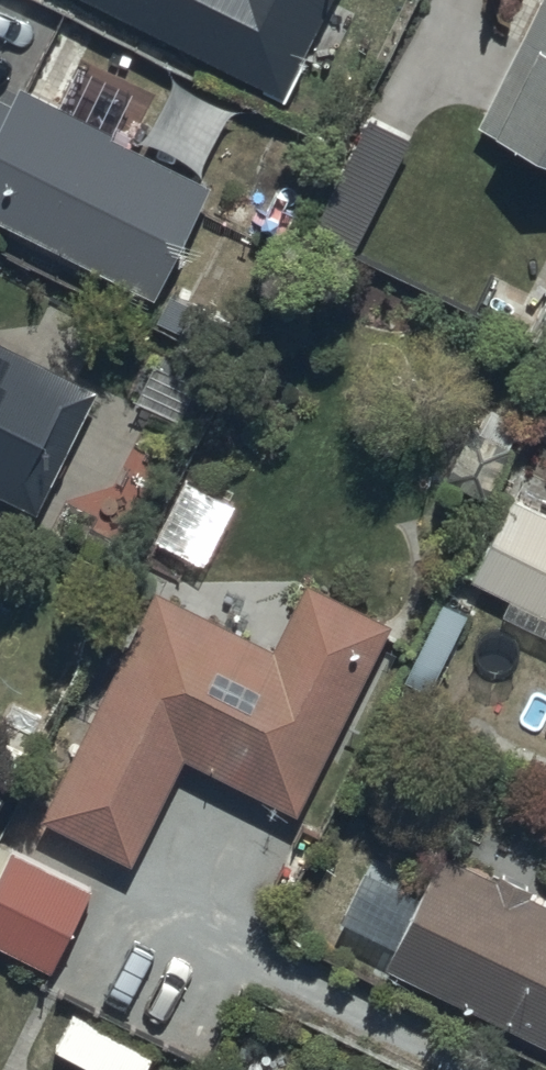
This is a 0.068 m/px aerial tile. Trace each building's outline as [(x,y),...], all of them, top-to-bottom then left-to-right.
[(279,109),(334,0),(64,0),(279,109)] [(476,135),(545,169),(545,0),(542,0),(476,135)] [(151,311),(210,197),(107,145),(109,141),(19,96),(9,115),(0,110),(0,234),(151,311)] [(411,150),(366,126),(308,237),(353,260),(411,150)] [(34,521),(95,402),(0,354),(0,503),(34,521)] [(509,483),(468,566),(507,586),(501,597),(545,619),(545,502),(509,483)] [(296,794),(385,608),(301,566),(269,632),(140,571),(31,799),(130,846),(181,739),(296,794)] [(381,950),(545,1032),(545,887),(439,834),(381,950)] [(9,835),(7,839),(0,835),(0,930),(50,955),(90,874),(9,835)]
